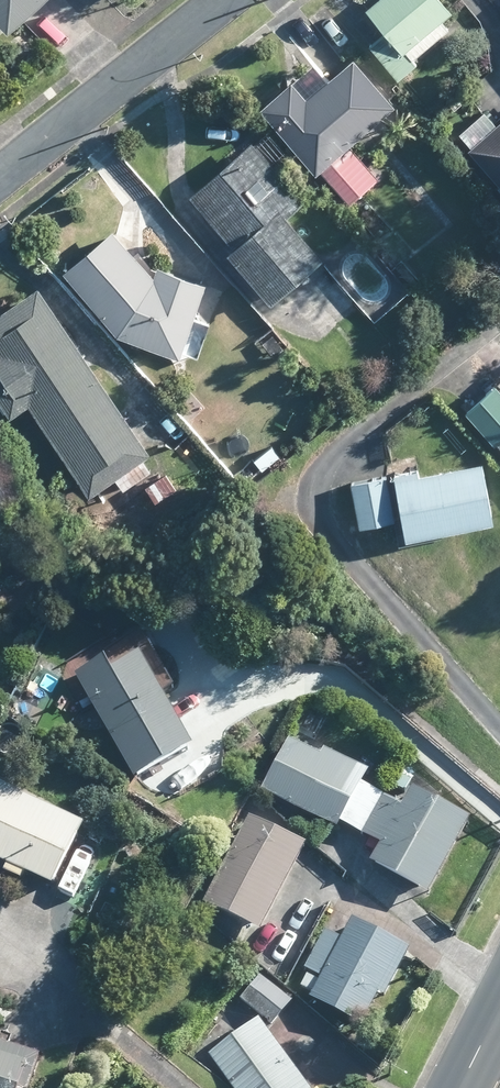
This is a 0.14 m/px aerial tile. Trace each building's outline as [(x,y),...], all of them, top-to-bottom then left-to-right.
[(18,17),(36,0),(0,0),(0,35),(18,17)] [(447,10),(439,0),(374,0),(366,7),(364,9),(385,34),(369,47),(395,78),(413,63),(402,49),(447,10)] [(386,105),(389,103),(349,57),(344,62),(325,78),(311,62),(303,68),(297,74),(288,82),(258,109),(313,171),(346,141),(386,105)] [(491,127),(466,150),(497,184),(496,185),(499,190),(499,120),(491,127)] [(267,298),(317,255),(281,212),(296,199),(248,142),(193,190),(187,194),(231,245),(225,249),(267,298)] [(346,201),(349,200),(375,176),(347,144),(318,169),(346,201)] [(390,227),(368,203),(365,200),(356,208),(351,213),(376,240),(390,227)] [(137,260),(114,234),(109,229),(62,272),(117,334),(177,354),(179,349),(195,355),(206,321),(190,315),(201,281),(172,270),(155,265),(151,277),(137,260)] [(379,245),(389,256),(398,248),(389,237),(379,245)] [(87,364),(36,288),(0,313),(0,403),(8,415),(26,403),(86,492),(112,474),(121,487),(148,469),(139,457),(146,452),(113,404),(87,364)] [(402,348),(410,359),(419,351),(410,341),(402,348)] [(481,392),(468,404),(462,410),(493,444),(495,442),(499,438),(499,376),(481,392)] [(403,537),(490,521),(479,463),(417,474),(417,469),(391,474),(403,537)] [(144,485),(154,500),(174,488),(164,472),(144,485)] [(355,513),(357,525),(392,519),(384,478),(350,484),(352,497),(355,513)] [(165,709),(157,695),(135,654),(105,669),(100,660),(73,675),(90,706),(130,782),(187,751),(165,709)] [(360,834),(381,796),(358,783),(362,775),(323,753),(319,759),(296,746),(288,741),(260,791),(320,825),(332,833),(338,822),(360,834)] [(79,827),(0,786),(0,864),(3,865),(0,871),(0,873),(16,881),(20,874),(24,876),(47,888),(79,827)] [(381,796),(360,834),(380,846),(370,863),(416,890),(425,894),(466,821),(410,789),(408,793),(400,807),(381,796)] [(89,832),(101,839),(110,823),(97,816),(89,832)] [(300,848),(292,844),(246,820),(220,870),(202,905),(255,933),(300,848)] [(383,995),(407,951),(350,919),(339,940),(325,932),(304,969),(320,978),(311,993),(308,998),(359,1026),(377,992),(383,995)] [(290,1000),(260,974),(238,998),(269,1024),(290,1000)] [(256,1019),(207,1054),(224,1078),(231,1087),(305,1087),(256,1019)] [(35,1059),(28,1057),(0,1047),(0,1087),(25,1087),(35,1059)]
